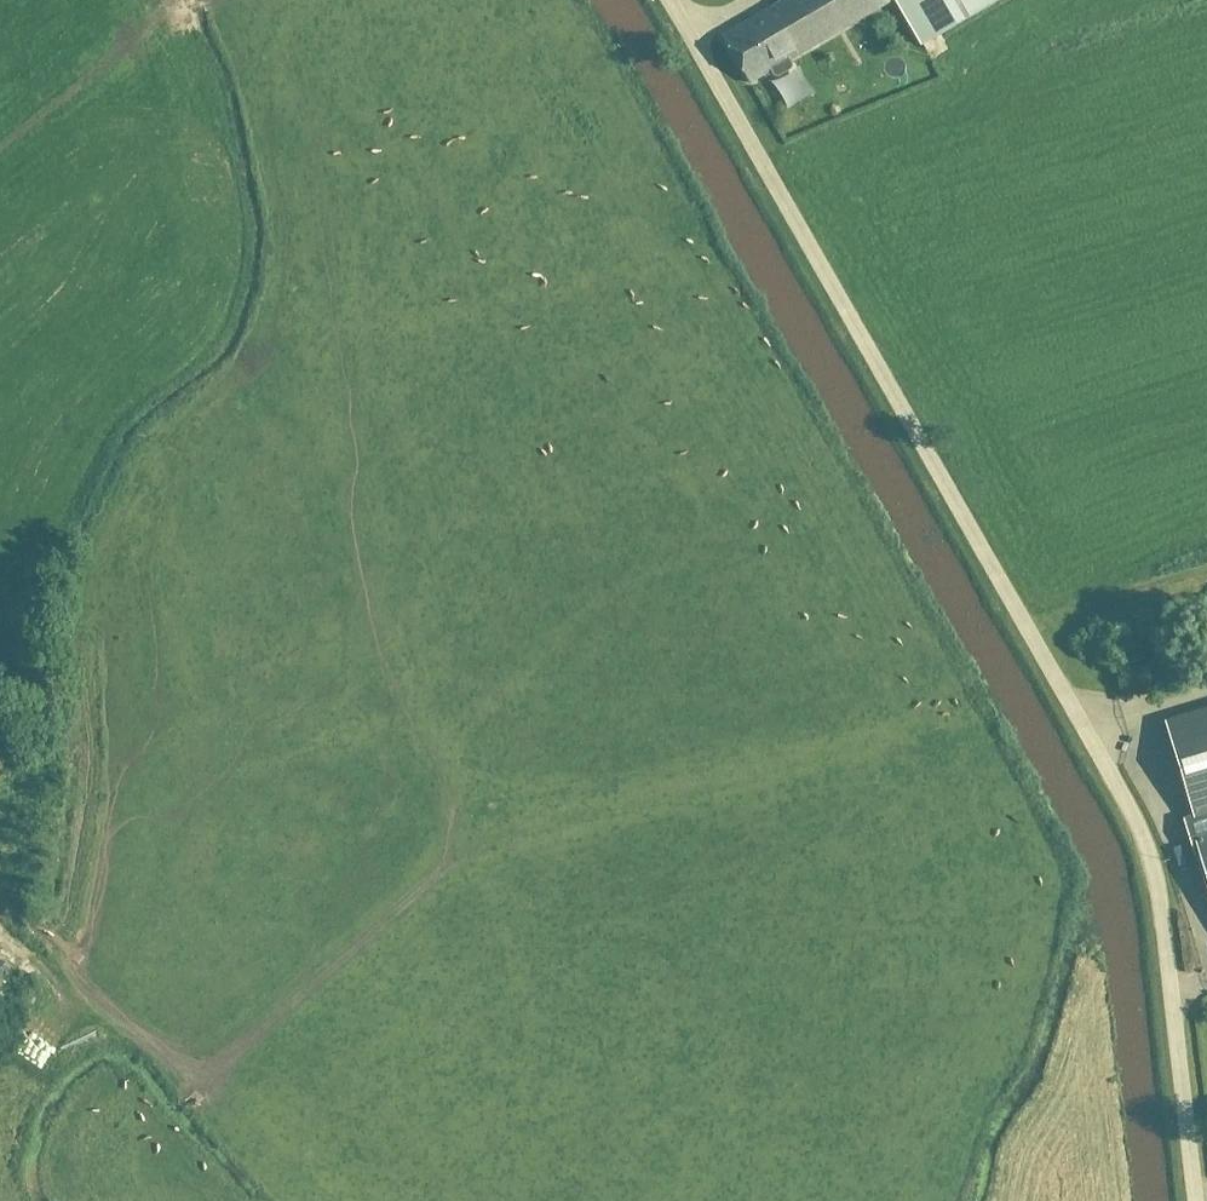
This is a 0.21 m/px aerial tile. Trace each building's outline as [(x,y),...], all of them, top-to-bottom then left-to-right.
[(790,72),(791,68),(788,63),(890,3),(888,0),(789,0),(722,39),(749,86),(771,73),(774,78),(777,79),(790,72)] [(1166,724),(1195,819),(1206,815),(1206,711),(1166,724)] [(1184,822),(1195,858),(1206,855),(1206,859),(1206,815),(1195,819),(1184,822)]
